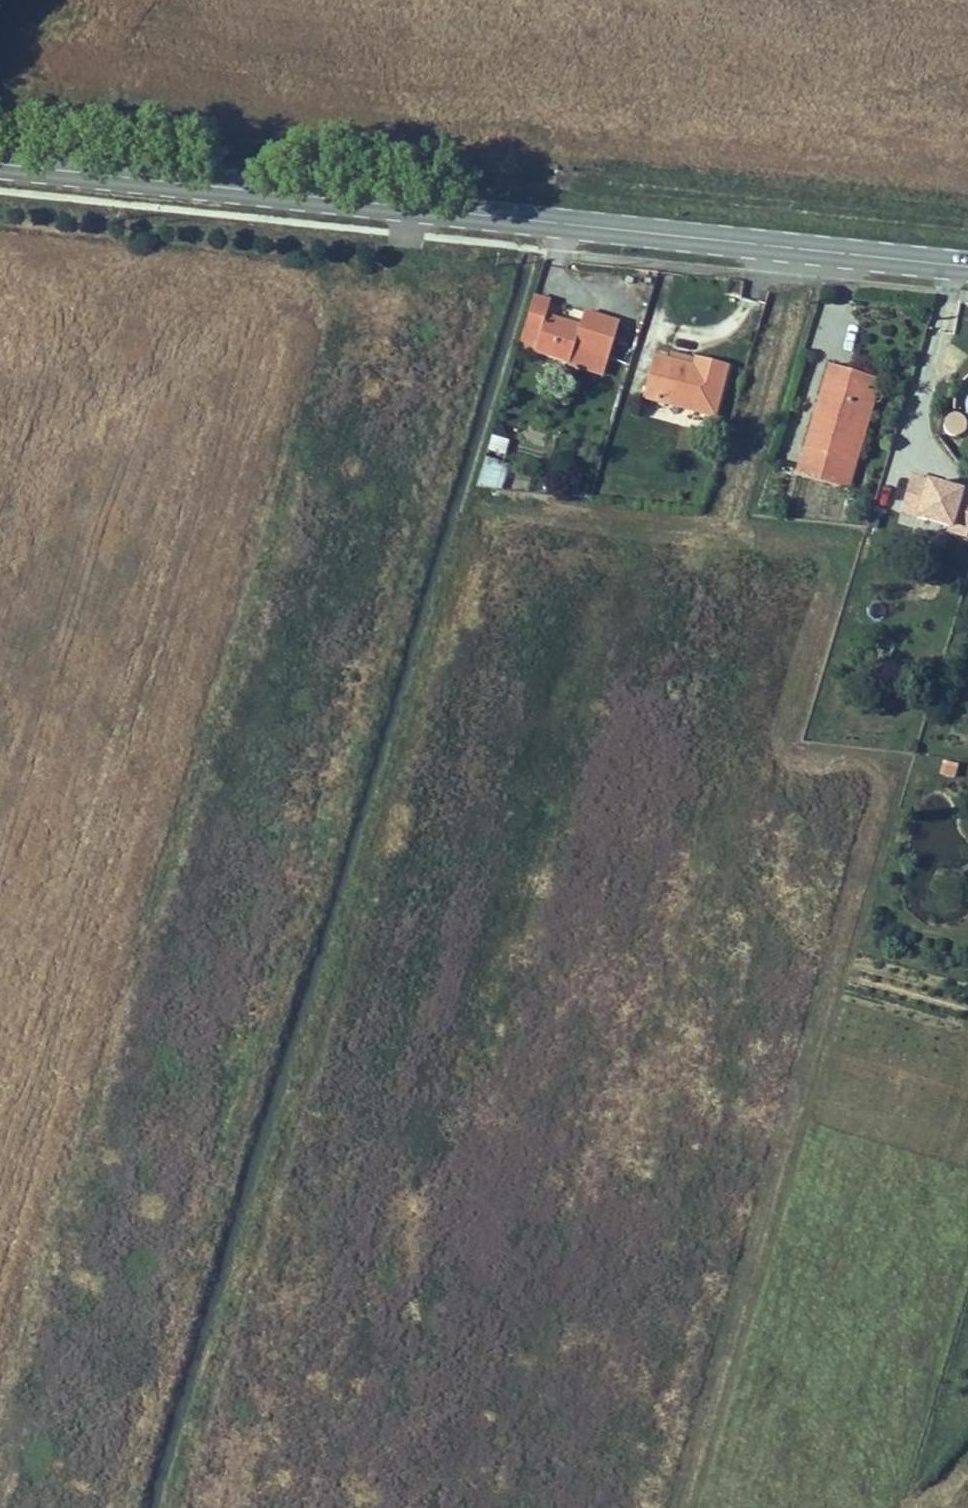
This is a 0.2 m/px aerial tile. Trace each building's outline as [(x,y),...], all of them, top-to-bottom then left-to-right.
[(548,311),(553,296),(531,289),(514,340),(569,359),(574,342),(608,354),(621,318),(587,306),(581,321),(548,311)] [(603,370),(608,354),(574,342),(569,359),(603,370)] [(715,414),(730,366),(676,349),(674,356),(658,351),(646,392),(715,414)] [(845,487),(868,417),(861,415),(870,389),(877,391),(880,380),(830,364),(821,393),(826,395),(820,416),(814,414),(795,471),(845,487)] [(868,417),(877,391),(870,389),(861,415),(868,417)] [(820,416),(826,395),(821,393),(814,414),(820,416)] [(965,409),(963,404),(959,402),(953,403),(950,406),(948,411),(950,416),(955,419),(960,418),(964,415),(965,409)] [(504,456),(509,439),(491,434),(486,451),(504,456)] [(477,485),(501,490),(508,461),(483,456),(477,485)] [(967,534),(967,488),(908,473),(897,516),(967,534)]
